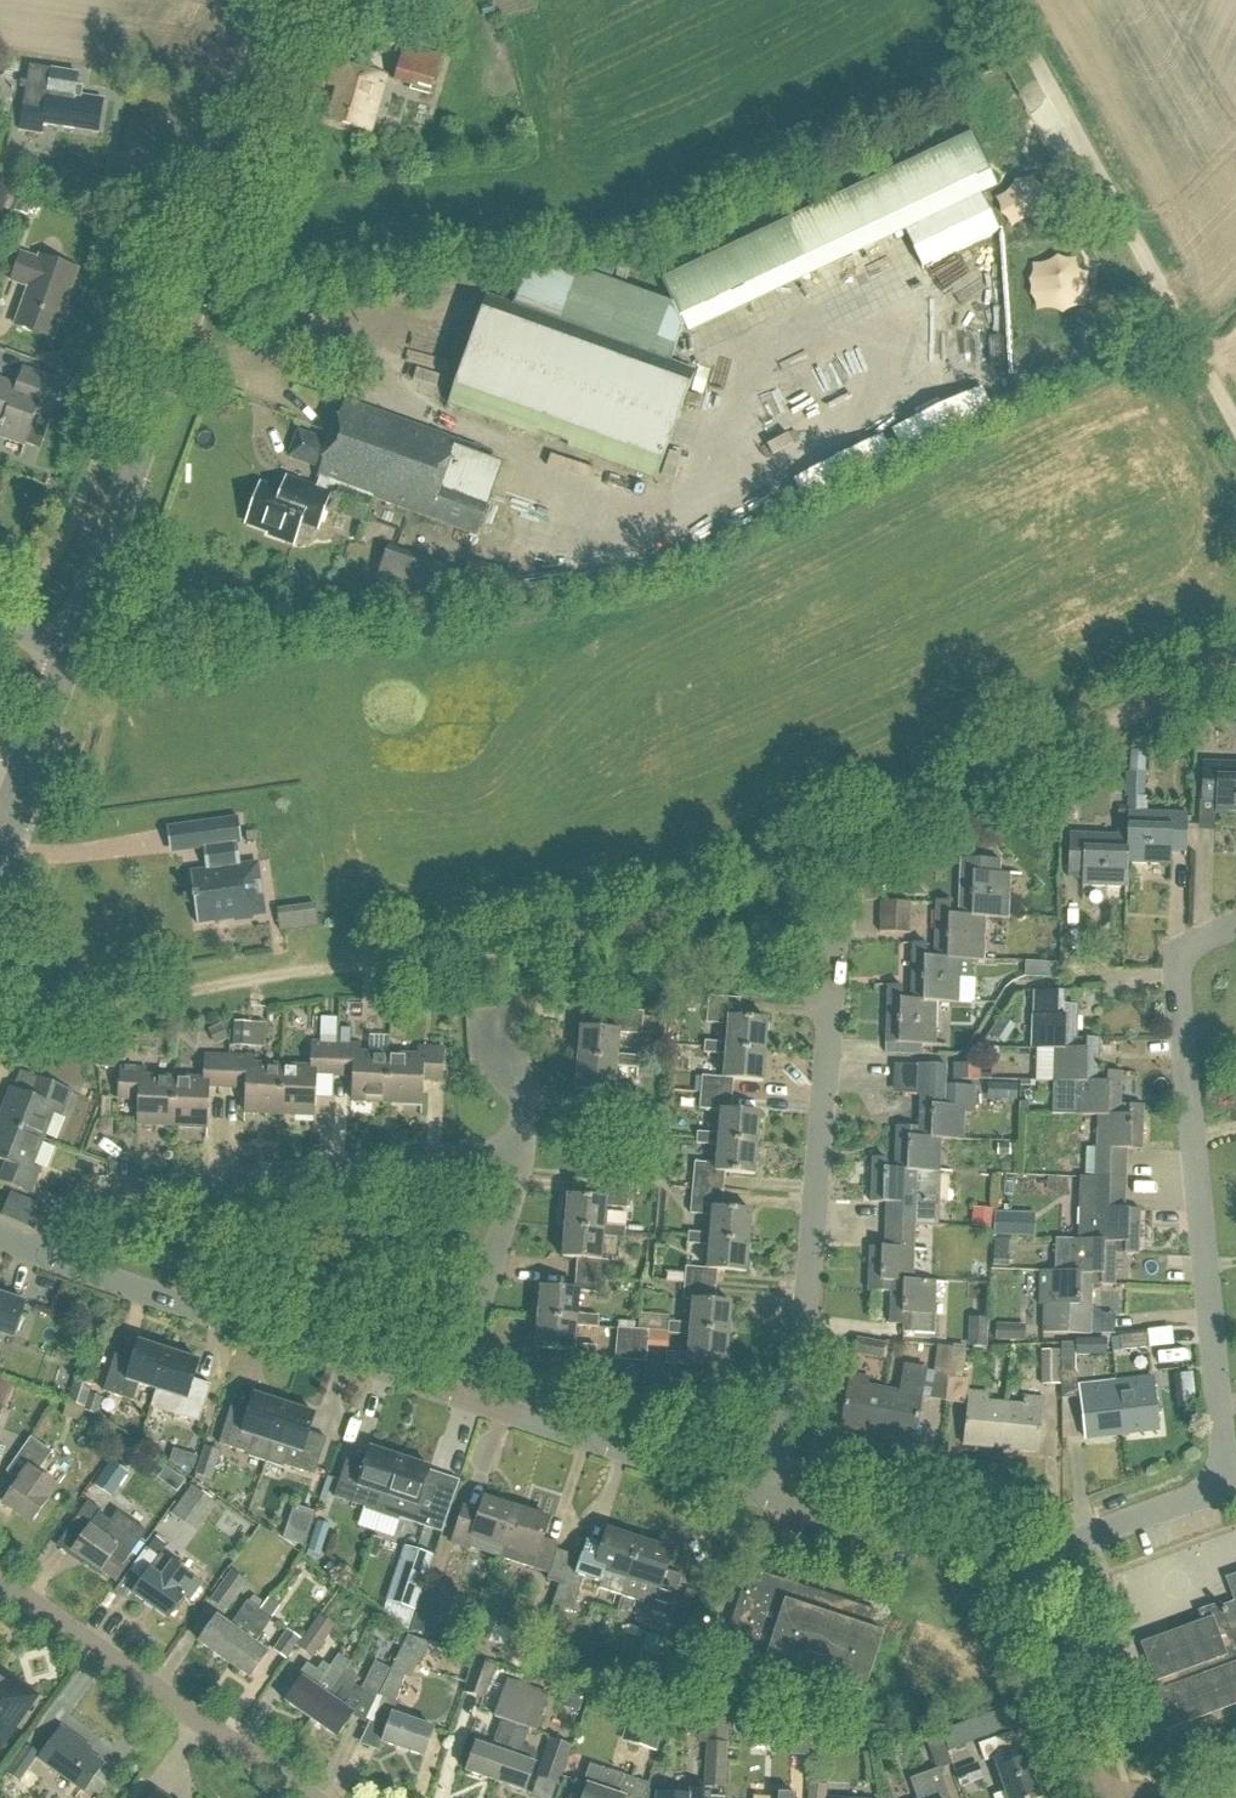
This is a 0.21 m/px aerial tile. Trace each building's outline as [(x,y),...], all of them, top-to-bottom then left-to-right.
[(406,48),(396,82),(430,92),(440,58),(406,48)] [(340,85),(330,121),(370,133),(386,77),(336,63),(330,82),(340,85)] [(24,106),(20,131),(42,134),(43,125),(98,134),(104,100),(74,96),(78,75),(51,71),(31,67),(24,106)] [(670,367),(672,361),(683,330),(808,271),(811,276),(847,259),(996,188),(971,135),(661,282),(672,306),(557,264),(529,266),(515,305),(513,310),(487,300),(449,403),(657,478),(694,375),(670,367)] [(0,188),(0,207),(11,211),(20,189),(2,182),(0,188)] [(20,195),(14,209),(28,215),(33,201),(20,195)] [(996,393),(1088,356),(1040,240),(948,278),(996,393)] [(22,254),(12,281),(29,288),(16,326),(53,339),(78,271),(40,257),(39,260),(22,254)] [(814,378),(855,362),(844,335),(811,347),(818,365),(810,368),(814,378)] [(0,428),(0,435),(24,444),(37,409),(51,415),(62,384),(22,370),(16,387),(0,382),(0,427),(0,428)] [(329,496),(327,495),(331,484),(341,488),(373,499),(475,536),(501,467),(453,450),(456,441),(346,402),(318,479),(320,480),(316,491),(293,483),(288,496),(260,486),(247,523),(269,531),(268,533),(294,543),(302,521),(318,527),(329,496)] [(302,455),(324,459),(327,446),(305,442),(302,455)] [(780,500),(832,475),(828,465),(775,491),(780,500)] [(341,488),(334,508),(366,519),(373,499),(341,488)] [(514,582),(471,566),(465,581),(388,553),(378,582),(396,588),(391,601),(418,611),(423,597),(450,607),(454,597),(482,607),(484,604),(504,611),(514,582)] [(1127,809),(1143,810),(1144,774),(1141,774),(1142,756),(1138,756),(1129,756),(1129,762),(1127,809)] [(1201,802),(1216,802),(1215,815),(1235,816),(1235,763),(1202,762),(1201,802)] [(1127,836),(1127,864),(1171,866),(1171,853),(1186,854),(1187,814),(1128,812),(1127,836)] [(190,873),(197,925),(235,920),(236,922),(253,920),(252,915),(245,865),(235,867),(232,845),(242,844),(239,819),(194,825),(198,850),(208,849),(211,870),(190,873)] [(1125,901),(1126,901),(1127,864),(1127,836),(1069,834),(1068,874),(1082,874),(1082,887),(1125,888),(1125,901)] [(960,860),(958,916),(1020,918),(1020,917),(1008,917),(1009,876),(1021,876),(1021,875),(999,874),(1000,861),(960,860)] [(881,874),(888,887),(906,878),(899,865),(881,874)] [(934,959),(961,960),(995,961),(996,960),(984,959),(985,918),(1020,919),(1020,918),(958,916),(950,916),(950,902),(935,901),(934,959)] [(881,903),(880,933),(911,934),(911,903),(881,903)] [(316,908),(277,913),(279,930),(319,925),(316,908)] [(910,1001),(937,1003),(971,1003),(971,1002),(960,1002),(961,960),(934,959),(926,959),(926,944),(911,944),(910,1001)] [(1024,961),(1023,977),(1054,978),(1055,963),(1024,961)] [(886,1045),(948,1046),(948,1044),(936,1044),(937,1003),(910,1001),(901,1001),(902,987),(887,986),(886,1045)] [(1018,1048),(1053,1049),(1076,1049),(1077,1006),(1063,1006),(1062,993),(1030,993),(1030,1015),(1019,1015),(1019,1016),(1031,1016),(1030,1047),(1018,1047),(1018,1048)] [(704,1048),(765,1052),(768,1021),(738,1019),(740,1000),(709,997),(707,1024),(728,1025),(726,1044),(705,1042),(704,1048)] [(578,1059),(638,1064),(639,1058),(618,1056),(620,1033),(641,1035),(643,1014),(584,1009),(583,1029),(581,1029),(578,1059)] [(236,1023),(234,1047),(249,1048),(251,1023),(236,1023)] [(206,1033),(212,1048),(226,1041),(219,1027),(206,1033)] [(341,1030),(340,1043),(349,1044),(350,1030),(341,1030)] [(1040,1082),(1074,1083),(1098,1082),(1099,1039),(1085,1039),(1084,1049),(1076,1049),(1053,1049),(1052,1081),(1040,1080),(1040,1082)] [(281,1069),(279,1114),(314,1115),(316,1076),(334,1077),(336,1045),(311,1044),(310,1070),(281,1069)] [(336,1045),(334,1077),(352,1078),(350,1100),(386,1102),(388,1057),(360,1056),(360,1047),(336,1045)] [(99,1046),(98,1067),(111,1067),(113,1047),(99,1046)] [(701,1092),(732,1096),(734,1080),(762,1083),(765,1052),(704,1048),(704,1054),(725,1055),(723,1077),(702,1076),(701,1092)] [(388,1057),(386,1102),(421,1104),(422,1082),(442,1083),(444,1051),(417,1049),(417,1059),(388,1057)] [(172,1125),(207,1127),(209,1088),(227,1089),(229,1056),(204,1055),(202,1081),(174,1080),(172,1125)] [(229,1056),(227,1089),(245,1090),(243,1112),(279,1114),(281,1069),(253,1067),(253,1058),(229,1056)] [(638,1064),(578,1059),(576,1090),(605,1093),(603,1111),(634,1114),(635,1100),(636,1088),(615,1086),(617,1067),(638,1069),(638,1064)] [(918,1065),(918,1080),(943,1081),(943,1065),(918,1065)] [(953,1065),(953,1080),(979,1080),(979,1065),(962,1065),(953,1065)] [(136,1123),(172,1125),(174,1080),(145,1079),(146,1069),(119,1068),(118,1100),(137,1101),(136,1123)] [(1062,1115),(1096,1116),(1120,1116),(1122,1073),(1107,1072),(1107,1083),(1098,1082),(1074,1083),(1074,1114),(1062,1113),(1062,1115)] [(41,1139),(52,1113),(60,1116),(70,1091),(40,1080),(33,1098),(13,1090),(0,1122),(41,1139)] [(943,1081),(918,1080),(917,1093),(917,1096),(920,1096),(919,1138),(910,1138),(910,1139),(975,1141),(975,1140),(963,1140),(964,1113),(973,1113),(975,1087),(943,1086),(943,1081)] [(1010,1108),(1015,1108),(1017,1085),(987,1083),(986,1100),(1010,1102),(1010,1108)] [(697,1139),(757,1145),(760,1114),(731,1112),(732,1096),(701,1092),(700,1109),(720,1111),(718,1135),(697,1133),(697,1139)] [(1084,1146),(1083,1176),(1095,1176),(1095,1163),(1127,1164),(1127,1149),(1142,1150),(1144,1106),(1129,1105),(1129,1116),(1120,1116),(1096,1116),(1096,1147),(1084,1146)] [(30,1193),(40,1168),(31,1165),(41,1139),(0,1122),(0,1160),(7,1163),(0,1181),(30,1193)] [(886,1170),(917,1172),(951,1173),(951,1172),(939,1171),(940,1140),(910,1139),(910,1138),(911,1127),(896,1127),(895,1170),(886,1170)] [(692,1189),(723,1191),(724,1173),(754,1176),(757,1145),(697,1139),(696,1144),(718,1146),(716,1165),(695,1163),(692,1189)] [(871,1202),(886,1202),(916,1204),(917,1172),(886,1170),(887,1159),(872,1159),(871,1202)] [(1095,1193),(1125,1195),(1127,1164),(1095,1163),(1095,1176),(1095,1193)] [(1125,1242),(1125,1243),(1124,1254),(1139,1254),(1140,1210),(1125,1209),(1125,1195),(1095,1193),(1095,1176),(1083,1176),(1083,1209),(1094,1209),(1093,1240),(1125,1242)] [(568,1197),(565,1227),(625,1233),(626,1228),(604,1226),(606,1207),(627,1209),(629,1183),(598,1180),(597,1199),(568,1197)] [(688,1239),(749,1243),(751,1212),(721,1210),(723,1191),(692,1189),(690,1215),(712,1216),(710,1235),(689,1233),(688,1239)] [(4,1213),(3,1214),(30,1226),(35,1225),(37,1220),(42,1207),(12,1194),(4,1213)] [(886,1202),(884,1248),(914,1250),(916,1205),(928,1205),(928,1204),(916,1204),(886,1202)] [(994,1215),(994,1237),(1016,1238),(1016,1215),(994,1215)] [(578,1259),(576,1275),(607,1278),(608,1260),(602,1259),(603,1237),(625,1239),(625,1233),(565,1227),(562,1258),(578,1259)] [(685,1283),(716,1287),(717,1271),(746,1274),(749,1243),(688,1239),(688,1244),(709,1246),(707,1268),(686,1266),(685,1283)] [(1101,1275),(1100,1285),(1115,1286),(1116,1243),(1125,1243),(1125,1242),(1093,1240),(1059,1239),(1059,1241),(1071,1241),(1070,1272),(1101,1275)] [(882,1292),(883,1282),(883,1281),(913,1282),(914,1251),(926,1251),(926,1250),(914,1250),(884,1248),(869,1248),(867,1292),(882,1292)] [(994,1256),(993,1268),(1010,1269),(1010,1256),(994,1256)] [(1037,1333),(1090,1335),(1092,1285),(1100,1285),(1101,1275),(1070,1272),(1035,1271),(1034,1305),(1038,1305),(1037,1333)] [(540,1288),(538,1319),(598,1323),(599,1317),(577,1315),(579,1291),(605,1293),(607,1278),(576,1275),(575,1291),(540,1288)] [(904,1327),(921,1327),(921,1316),(947,1317),(947,1315),(935,1315),(936,1284),(948,1284),(948,1283),(913,1282),(883,1281),(883,1282),(891,1282),(890,1325),(904,1325),(904,1327)] [(668,1329),(729,1335),(731,1304),(715,1303),(716,1287),(685,1283),(683,1300),(692,1301),(690,1325),(669,1323),(668,1329)] [(13,1338),(15,1331),(25,1303),(0,1295),(0,1334),(13,1338)] [(571,1370),(594,1372),(596,1347),(575,1345),(576,1327),(598,1328),(598,1323),(538,1319),(535,1350),(572,1353),(571,1370)] [(997,1325),(996,1342),(1026,1343),(1026,1327),(997,1325)] [(617,1329),(615,1360),(630,1361),(633,1331),(617,1329)] [(665,1364),(688,1366),(688,1362),(726,1366),(729,1335),(668,1329),(668,1334),(689,1336),(688,1355),(666,1353),(665,1364)] [(633,1331),(630,1361),(646,1363),(648,1332),(633,1331)] [(1145,1334),(1117,1337),(1118,1351),(1147,1349),(1145,1334)] [(854,1355),(883,1360),(885,1343),(856,1339),(854,1355)] [(115,1355),(103,1391),(133,1401),(139,1385),(156,1391),(169,1352),(138,1342),(132,1360),(115,1355)] [(1076,1372),(1076,1343),(1061,1343),(1061,1372),(1076,1372)] [(948,1376),(952,1346),(937,1345),(933,1374),(948,1376)] [(952,1346),(948,1376),(962,1378),(966,1347),(952,1346)] [(1040,1385),(1061,1385),(1060,1350),(1040,1350),(1040,1385)] [(156,1391),(151,1406),(169,1412),(199,1422),(211,1385),(193,1379),(199,1362),(169,1352),(156,1391)] [(877,1435),(914,1441),(926,1370),(905,1366),(900,1392),(883,1389),(877,1435)] [(13,1405),(22,1381),(1,1374),(0,1378),(0,1401),(13,1405)] [(1190,1374),(1174,1376),(1175,1386),(1191,1384),(1190,1374)] [(841,1429),(877,1435),(883,1389),(867,1387),(868,1378),(850,1375),(841,1429)] [(1135,1388),(1117,1390),(1122,1436),(1159,1431),(1153,1377),(1134,1380),(1135,1388)] [(62,1404),(79,1409),(86,1386),(69,1382),(62,1404)] [(1122,1436),(1117,1390),(1099,1392),(1098,1384),(1079,1386),(1085,1440),(1122,1436)] [(963,1447),(1000,1451),(1005,1405),(987,1403),(988,1394),(970,1392),(963,1447)] [(267,1460),(285,1405),(254,1395),(248,1413),(230,1407),(219,1444),(249,1454),(267,1460)] [(1005,1405),(1000,1451),(1037,1455),(1043,1401),(1025,1399),(1024,1407),(1005,1405)] [(285,1405),(267,1460),(284,1466),(314,1475),(326,1438),(309,1433),(315,1415),(285,1405)] [(53,1454),(32,1439),(8,1472),(20,1480),(4,1503),(32,1524),(59,1487),(39,1473),(53,1454)] [(204,1446),(195,1475),(211,1480),(221,1452),(204,1446)] [(346,1461),(334,1497),(382,1513),(401,1458),(370,1448),(363,1467),(346,1461)] [(183,1453),(179,1466),(190,1470),(195,1457),(183,1453)] [(401,1458),(382,1513),(399,1519),(430,1529),(442,1492),(423,1486),(430,1468),(401,1458)] [(113,1463),(95,1488),(111,1500),(129,1475),(113,1463)] [(190,1486),(169,1514),(193,1532),(214,1505),(196,1491),(190,1486)] [(501,1558),(517,1509),(486,1498),(479,1518),(463,1512),(453,1542),(501,1558)] [(82,1539),(73,1552),(101,1572),(102,1571),(117,1581),(129,1563),(126,1562),(142,1539),(140,1538),(139,1541),(100,1514),(102,1511),(89,1502),(69,1531),(82,1539)] [(517,1509),(501,1558),(523,1565),(549,1573),(551,1567),(557,1550),(559,1544),(542,1538),(548,1519),(517,1509)] [(286,1539),(300,1544),(310,1515),(295,1510),(286,1539)] [(317,1520),(312,1536),(325,1540),(330,1524),(317,1520)] [(622,1597),(640,1542),(609,1531),(604,1546),(602,1551),(585,1545),(581,1558),(576,1575),(601,1583),(599,1589),(622,1597)] [(369,1554),(375,1556),(381,1538),(375,1536),(369,1554)] [(640,1542),(622,1597),(643,1603),(645,1598),(671,1606),(681,1576),(665,1571),(671,1552),(640,1542)] [(416,1612),(416,1611),(434,1556),(404,1546),(385,1601),(416,1612)] [(133,1595),(169,1620),(186,1597),(190,1600),(201,1585),(173,1564),(162,1579),(151,1571),(159,1559),(147,1550),(131,1572),(143,1580),(133,1595)] [(549,1573),(547,1579),(559,1584),(563,1571),(551,1567),(549,1573)] [(765,1662),(864,1694),(884,1633),(870,1629),(876,1611),(760,1573),(753,1570),(746,1590),(742,1589),(730,1626),(734,1627),(731,1637),(721,1666),(760,1679),(765,1662)] [(233,1572),(210,1600),(226,1611),(247,1582),(233,1572)] [(1164,1732),(1235,1706),(1235,1575),(1225,1579),(1234,1603),(1221,1607),(1219,1604),(1198,1612),(1201,1622),(1140,1644),(1157,1692),(1150,1695),(1164,1732)] [(411,1631),(434,1638),(447,1597),(424,1588),(411,1631)] [(200,1643),(225,1661),(269,1598),(268,1598),(260,1610),(247,1601),(228,1627),(216,1619),(200,1643)] [(225,1661),(251,1678),(268,1654),(254,1645),(272,1619),(271,1618),(280,1606),(269,1598),(225,1661)] [(297,1647),(311,1658),(334,1626),(320,1616),(297,1647)] [(523,1628),(516,1652),(534,1657),(541,1633),(523,1628)] [(272,1650),(286,1660),(300,1639),(287,1629),(272,1650)] [(412,1656),(400,1651),(391,1671),(379,1697),(383,1698),(375,1721),(388,1726),(383,1742),(425,1757),(434,1729),(393,1714),(397,1703),(397,1702),(412,1656)] [(286,1703),(312,1721),(348,1668),(350,1665),(350,1663),(338,1655),(330,1667),(323,1663),(317,1671),(307,1664),(298,1677),(302,1680),(286,1703)] [(464,1693),(484,1699),(495,1666),(475,1659),(464,1693)] [(540,1677),(550,1680),(556,1664),(546,1660),(540,1677)] [(312,1721),(338,1738),(355,1714),(354,1713),(362,1702),(349,1694),(359,1678),(356,1676),(359,1671),(350,1665),(348,1668),(312,1721)] [(0,1747),(36,1697),(0,1672),(0,1747)] [(666,1679),(644,1672),(635,1699),(658,1706),(666,1679)] [(466,1771),(496,1782),(527,1690),(508,1683),(494,1721),(502,1723),(492,1749),(476,1743),(466,1771)] [(496,1782),(525,1792),(535,1764),(518,1758),(527,1732),(535,1735),(548,1698),(527,1690),(496,1782)] [(621,1737),(657,1748),(667,1715),(631,1704),(621,1737)] [(781,1705),(781,1718),(808,1719),(808,1706),(781,1705)] [(751,1723),(750,1739),(808,1742),(809,1726),(751,1723)] [(941,1732),(948,1750),(964,1744),(958,1726),(941,1732)] [(83,1750),(86,1746),(62,1728),(38,1759),(84,1792),(104,1765),(83,1750)] [(1017,1749),(1011,1734),(979,1745),(985,1761),(997,1757),(1000,1767),(996,1769),(1007,1797),(1042,1797),(1027,1757),(1019,1760),(1015,1750),(1017,1749)] [(536,1778),(558,1785),(572,1746),(550,1738),(536,1778)] [(939,1770),(951,1766),(940,1739),(927,1744),(936,1771),(910,1780),(917,1797),(949,1797),(939,1770)] [(705,1787),(724,1788),(726,1744),(707,1743),(705,1787)] [(6,1772),(20,1782),(40,1754),(26,1744),(6,1772)] [(982,1779),(976,1764),(955,1772),(961,1787),(982,1779)] [(637,1781),(590,1765),(583,1784),(576,1781),(571,1797),(631,1797),(637,1781)] [(807,1797),(827,1797),(827,1785),(808,1784),(807,1797)]
